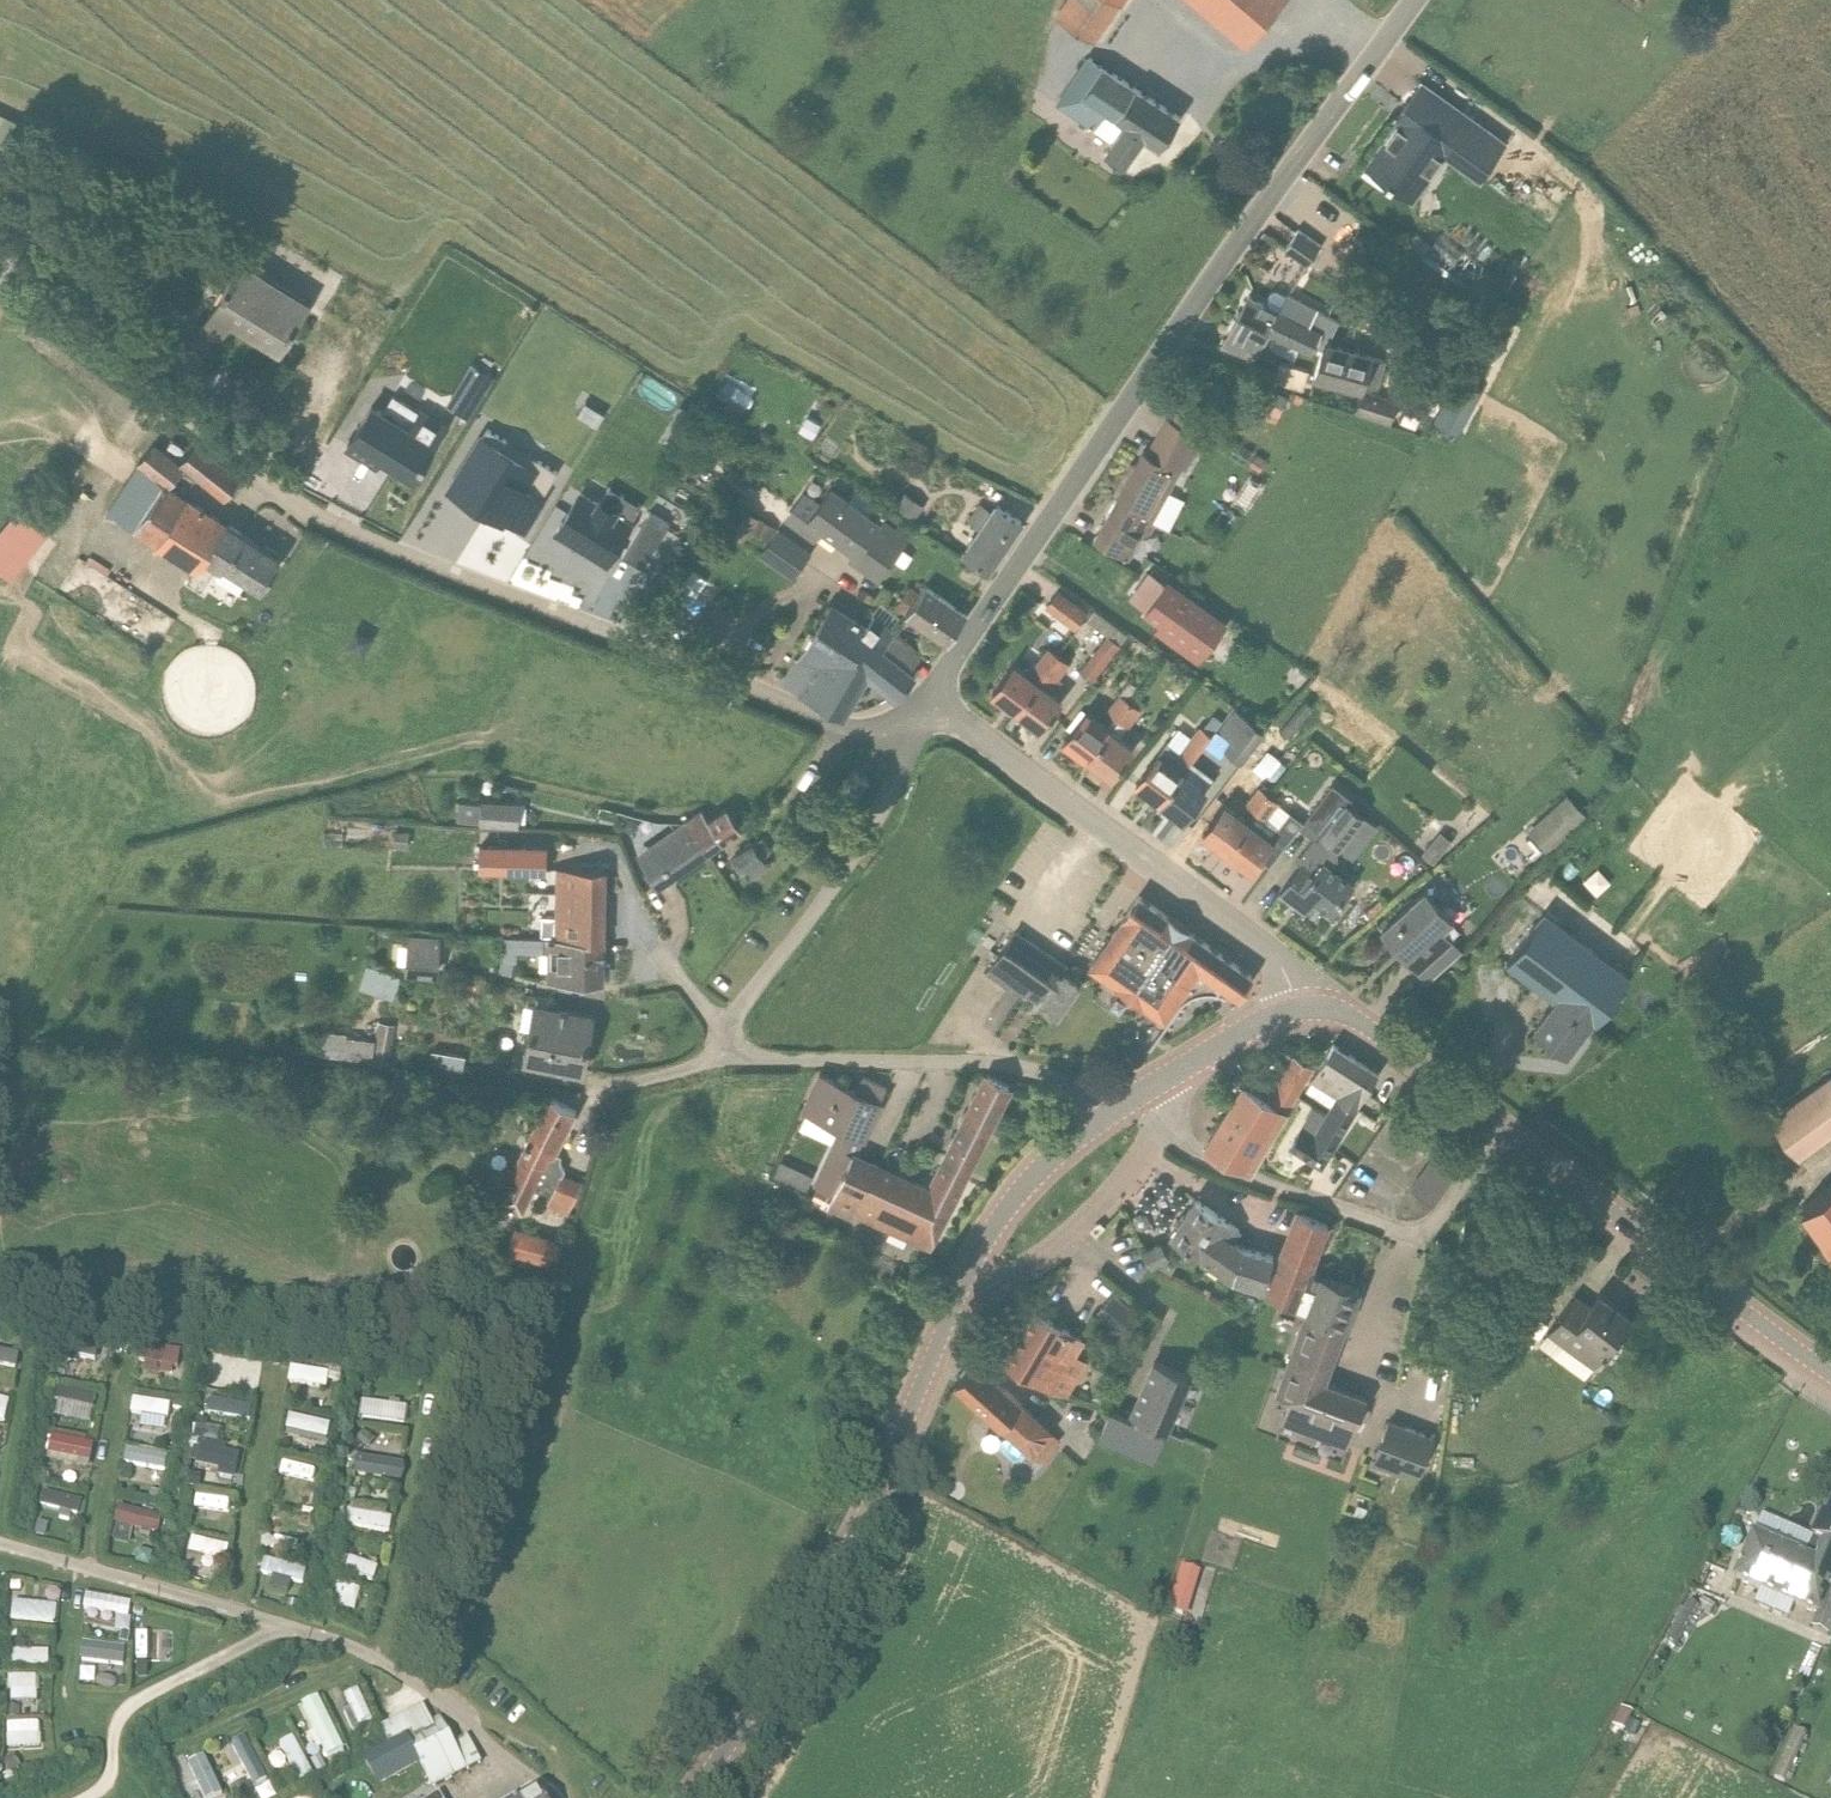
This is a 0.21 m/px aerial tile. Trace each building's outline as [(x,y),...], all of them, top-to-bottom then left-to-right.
[(1125,0),(1069,0),(1058,17),(1098,42),(1125,0)] [(1250,43),(1286,0),(1197,0),(1250,43)] [(1113,141),(1106,153),(1124,165),(1144,135),(1160,146),(1180,116),(1089,56),(1058,104),(1102,131),(1101,133),(1113,141)] [(1506,142),(1421,81),(1404,105),(1410,110),(1403,120),(1399,117),(1365,164),(1412,199),(1445,154),(1479,179),(1506,142)] [(1307,264),(1321,245),(1298,228),(1284,248),(1307,264)] [(1260,240),(1274,249),(1280,240),(1265,231),(1260,240)] [(1406,245),(1415,252),(1420,245),(1410,239),(1406,245)] [(283,288),(285,285),(241,259),(223,289),(226,290),(215,307),(203,328),(219,338),(231,319),(273,344),(284,326),(291,330),(308,303),(283,288)] [(1697,292),(1684,277),(1677,284),(1689,298),(1697,292)] [(1261,342),(1278,309),(1286,294),(1276,288),(1270,290),(1264,302),(1249,295),(1223,346),(1255,358),(1260,344),(1261,342)] [(1327,343),(1339,321),(1288,294),(1280,310),(1278,309),(1260,344),(1294,360),(1300,347),(1321,355),(1315,375),(1376,392),(1385,360),(1327,343)] [(1385,346),(1390,334),(1368,326),(1363,338),(1385,346)] [(475,360),(450,404),(473,417),(498,373),(475,360)] [(1421,402),(1435,410),(1451,380),(1436,373),(1421,402)] [(1457,434),(1481,391),(1457,378),(1433,421),(1457,434)] [(1364,392),(1358,410),(1391,422),(1404,384),(1392,380),(1385,400),(1364,392)] [(1236,406),(1276,423),(1286,399),(1264,389),(1261,397),(1243,389),(1236,406)] [(383,411),(371,403),(344,446),(377,467),(382,459),(414,479),(449,423),(421,406),(419,409),(394,394),(383,411)] [(674,416),(687,423),(693,413),(680,405),(674,416)] [(1186,469),(1202,438),(1167,418),(1147,453),(1143,451),(1115,501),(1155,522),(1155,520),(1153,519),(1182,467),(1186,469)] [(449,487),(480,506),(483,500),(526,526),(544,498),(542,497),(558,470),(539,458),(534,467),(502,447),(507,439),(488,427),(483,436),(481,435),(449,487)] [(181,461),(226,497),(241,478),(196,442),(181,461)] [(163,482),(169,485),(183,469),(153,445),(141,459),(137,465),(163,482)] [(1249,465),(1259,470),(1265,459),(1255,453),(1249,465)] [(108,512),(140,532),(152,540),(197,569),(189,580),(202,588),(216,566),(222,570),(225,567),(261,589),(281,558),(276,555),(278,552),(267,545),(265,548),(228,523),(169,485),(163,482),(151,501),(125,484),(108,512)] [(582,485),(555,529),(607,560),(634,516),(582,485)] [(787,518),(815,538),(822,528),(856,553),(851,560),(872,575),(885,557),(891,562),(904,544),(877,525),(886,513),(874,505),(867,514),(849,501),(831,488),(818,506),(804,495),(787,518)] [(926,505),(905,491),(895,505),(916,519),(926,505)] [(759,516),(735,500),(719,527),(743,543),(744,541),(765,552),(770,544),(780,529),(761,517),(759,516)] [(1146,537),(1155,522),(1115,501),(1094,538),(1120,554),(1120,553),(1124,555),(1123,557),(1125,558),(1126,557),(1128,558),(1141,535),(1146,537)] [(967,520),(980,529),(993,511),(979,502),(967,520)] [(980,529),(964,553),(988,570),(1021,521),(997,504),(993,511),(980,529)] [(52,532),(21,507),(0,533),(0,568),(13,579),(52,532)] [(622,554),(642,567),(669,523),(648,511),(622,554)] [(793,579),(802,565),(770,544),(765,552),(761,558),(793,579)] [(675,557),(668,567),(681,576),(688,565),(675,557)] [(691,568),(681,583),(696,593),(706,578),(691,568)] [(666,570),(659,580),(672,589),(679,579),(666,570)] [(1167,581),(1165,583),(1150,572),(1131,598),(1147,609),(1145,611),(1172,630),(1172,635),(1174,640),(1177,644),(1185,646),(1192,645),(1203,653),(1225,623),(1167,581)] [(920,594),(907,613),(947,641),(966,613),(926,586),(920,594)] [(907,613),(920,594),(910,587),(896,607),(906,614),(907,613)] [(1086,611),(1058,590),(1047,605),(1075,627),(1086,611)] [(830,603),(797,659),(784,682),(799,691),(839,713),(840,711),(866,666),(900,693),(915,674),(908,669),(882,650),(894,632),(892,631),(872,618),(867,626),(861,621),(830,603)] [(1119,644),(1120,645),(1128,635),(1095,608),(1087,619),(1108,636),(1119,644)] [(921,653),(903,638),(894,632),(882,650),(908,669),(921,653)] [(1081,671),(1091,680),(1119,644),(1108,636),(1081,671)] [(1016,709),(1058,654),(1049,647),(1028,674),(1015,663),(993,692),(1016,709)] [(1016,709),(1040,728),(1063,698),(1053,691),(1062,680),(1057,676),(1068,662),(1058,654),(1016,709)] [(1117,721),(1131,702),(1120,693),(1106,712),(1117,721)] [(1279,731),(1288,737),(1313,705),(1305,699),(1279,731)] [(1131,702),(1117,721),(1128,729),(1142,710),(1131,702)] [(1111,729),(1099,719),(1087,710),(1064,740),(1088,758),(1111,729)] [(1221,729),(1233,738),(1247,720),(1235,711),(1221,729)] [(1206,724),(1212,729),(1220,718),(1214,713),(1206,724)] [(1262,732),(1247,720),(1233,738),(1227,747),(1242,758),(1262,732)] [(1189,759),(1201,742),(1207,732),(1197,725),(1180,750),(1168,741),(1136,783),(1159,800),(1181,770),(1189,759)] [(1111,776),(1134,746),(1111,729),(1088,758),(1111,776)] [(1272,731),(1244,769),(1259,780),(1287,742),(1272,731)] [(869,780),(855,770),(847,780),(846,789),(853,795),(861,791),(869,780)] [(1184,818),(1206,789),(1181,770),(1159,800),(1184,818)] [(1327,863),(1338,848),(1364,814),(1350,803),(1353,799),(1332,783),(1304,820),(1319,831),(1297,861),(1301,865),(1281,892),(1294,902),(1303,891),(1331,911),(1353,881),(1327,863)] [(1246,805),(1257,813),(1269,795),(1259,787),(1246,805)] [(1278,828),(1267,820),(1280,802),(1269,795),(1257,813),(1250,822),(1246,819),(1224,849),(1250,869),(1274,837),(1284,845),(1302,821),(1290,812),(1278,828)] [(1571,798),(1532,835),(1548,854),(1589,816),(1583,810),(1587,807),(1582,802),(1579,806),(1571,798)] [(460,801),(459,821),(481,822),(481,824),(519,826),(520,803),(482,801),(482,802),(460,801)] [(1224,849),(1246,819),(1225,804),(1203,833),(1224,849)] [(686,821),(706,850),(740,827),(726,809),(709,819),(703,810),(686,821)] [(637,855),(643,864),(657,884),(706,850),(686,821),(657,841),(637,855)] [(394,847),(409,848),(410,832),(396,831),(394,847)] [(326,845),(341,846),(342,833),(327,832),(326,845)] [(1421,854),(1433,863),(1443,852),(1431,842),(1421,854)] [(480,866),(498,866),(498,843),(480,843),(480,866)] [(498,866),(546,867),(547,845),(498,843),(498,866)] [(744,869),(762,856),(753,844),(735,857),(744,869)] [(755,861),(762,872),(770,867),(762,856),(755,861)] [(555,938),(576,939),(603,939),(605,868),(559,867),(558,917),(541,917),(541,938),(555,938)] [(1444,931),(1453,922),(1425,890),(1382,929),(1419,971),(1437,955),(1433,949),(1448,935),(1444,931)] [(1167,911),(1165,914),(1139,895),(1082,979),(1119,1004),(1128,990),(1169,1020),(1180,1005),(1188,998),(1197,993),(1207,991),(1218,992),(1220,989),(1217,987),(1219,983),(1239,996),(1252,975),(1186,928),(1187,926),(1167,911)] [(1593,1026),(1630,976),(1544,912),(1507,961),(1557,999),(1536,1027),(1568,1051),(1589,1023),(1593,1026)] [(1058,1014),(1078,985),(1049,965),(1053,958),(1015,932),(990,968),(1012,984),(1014,982),(1040,1001),(1040,1002),(1058,1014)] [(408,970),(436,972),(438,939),(410,937),(408,970)] [(503,961),(519,961),(519,950),(520,938),(503,937),(503,942),(503,961)] [(603,940),(576,939),(555,938),(541,938),(520,938),(519,950),(550,950),(549,979),(603,980),(603,940)] [(379,980),(381,973),(382,971),(366,966),(363,975),(359,988),(375,993),(377,985),(379,980)] [(525,1059),(583,1070),(589,1040),(588,1040),(593,1016),(535,1006),(525,1059)] [(385,1043),(388,1024),(381,1023),(378,1041),(377,1041),(373,1064),(387,1066),(391,1048),(391,1044),(385,1043)] [(339,1057),(373,1061),(375,1039),(342,1035),(342,1032),(323,1029),(320,1055),(339,1057)] [(1337,1098),(1355,1110),(1379,1071),(1333,1043),(1310,1081),(1337,1098)] [(447,1051),(444,1071),(461,1074),(464,1054),(447,1051)] [(1306,1077),(1313,1065),(1294,1053),(1268,1100),(1243,1085),(1206,1146),(1243,1165),(1244,1163),(1253,1168),(1291,1107),(1288,1105),(1305,1076),(1306,1077)] [(852,1221),(855,1214),(877,1163),(854,1152),(861,1136),(864,1137),(887,1087),(863,1076),(856,1091),(820,1074),(804,1110),(840,1127),(814,1183),(833,1193),(826,1209),(852,1221)] [(986,1075),(930,1188),(877,1163),(855,1214),(876,1224),(878,1220),(929,1244),(944,1216),(1010,1086),(986,1075)] [(1770,1119),(1799,1158),(1830,1134),(1830,1075),(1770,1119)] [(561,1159),(561,1156),(562,1155),(556,1152),(577,1111),(552,1098),(497,1201),(523,1213),(537,1185),(553,1193),(547,1206),(567,1215),(572,1204),(582,1182),(563,1174),(566,1168),(564,1166),(563,1165),(562,1163),(561,1161),(561,1159)] [(1322,1166),(1355,1110),(1337,1098),(1314,1136),(1302,1129),(1290,1146),(1322,1166)] [(463,1135),(465,1125),(457,1118),(448,1121),(446,1131),(453,1137),(454,1138),(463,1135)] [(1411,1188),(1433,1203),(1453,1173),(1432,1158),(1411,1188)] [(795,1184),(807,1190),(813,1178),(800,1172),(795,1184)] [(1830,1227),(1830,1184),(1803,1205),(1823,1233),(1830,1227)] [(1231,1279),(1264,1287),(1273,1255),(1242,1246),(1232,1239),(1239,1229),(1196,1199),(1179,1223),(1178,1222),(1172,1230),(1174,1231),(1172,1234),(1231,1279)] [(1303,1288),(1309,1269),(1328,1222),(1299,1210),(1280,1259),(1268,1294),(1297,1305),(1303,1289),(1303,1288)] [(509,1251),(554,1265),(562,1243),(516,1228),(509,1251)] [(1167,1256),(1160,1243),(1145,1251),(1152,1264),(1167,1256)] [(1308,1313),(1345,1326),(1359,1288),(1309,1269),(1303,1288),(1303,1289),(1297,1305),(1309,1310),(1308,1313)] [(1548,1331),(1594,1365),(1631,1315),(1600,1292),(1590,1305),(1575,1294),(1548,1331)] [(1096,1313),(1122,1336),(1139,1317),(1113,1294),(1096,1313)] [(1243,1296),(1239,1309),(1254,1313),(1257,1301),(1243,1296)] [(1050,1390),(1082,1339),(1034,1311),(1003,1362),(1050,1390)] [(1324,1381),(1345,1326),(1308,1313),(1291,1356),(1287,1368),(1324,1381)] [(111,1340),(99,1337),(97,1347),(109,1349),(111,1340)] [(185,1347),(183,1355),(192,1358),(194,1349),(185,1347)] [(18,1362),(19,1349),(0,1348),(0,1361),(18,1362)] [(1135,1416),(1165,1430),(1189,1376),(1155,1361),(1133,1412),(1125,1409),(1123,1412),(1111,1407),(1111,1409),(1135,1416)] [(1002,1424),(1031,1451),(1049,1430),(975,1362),(957,1384),(1001,1425),(1002,1424)] [(330,1384),(331,1368),(294,1365),(292,1381),(330,1384)] [(1366,1397),(1324,1381),(1287,1368),(1277,1395),(1290,1400),(1282,1422),(1348,1446),(1366,1397)] [(1101,1383),(1092,1397),(1107,1406),(1115,1392),(1101,1383)] [(96,1419),(99,1390),(65,1386),(61,1415),(96,1419)] [(41,1392),(39,1401),(46,1403),(48,1394),(41,1392)] [(13,1395),(0,1393),(0,1418),(9,1419),(13,1395)] [(212,1412),(253,1417),(255,1403),(213,1397),(212,1412)] [(173,1407),(185,1410),(187,1401),(175,1398),(173,1407)] [(365,1400),(365,1418),(411,1419),(411,1402),(365,1400)] [(1163,1436),(1165,1430),(1135,1416),(1111,1409),(1100,1435),(1153,1458),(1163,1436)] [(292,1412),(288,1435),(331,1442),(334,1419),(292,1412)] [(1421,1475),(1435,1434),(1389,1417),(1374,1458),(1421,1475)] [(197,1418),(194,1437),(205,1439),(208,1420),(197,1418)] [(1031,1451),(1043,1462),(1057,1445),(1051,1440),(1055,1435),(1049,1430),(1031,1451)] [(56,1432),(51,1456),(94,1465),(99,1440),(56,1432)] [(364,1432),(356,1441),(367,1450),(375,1441),(364,1432)] [(188,1439),(186,1450),(198,1452),(200,1441),(188,1439)] [(170,1467),(171,1451),(129,1449),(128,1465),(170,1467)] [(312,1449),(310,1457),(322,1460),(324,1452),(312,1449)] [(360,1455),(358,1474),(404,1479),(406,1459),(360,1455)] [(287,1459),(284,1472),(318,1480),(321,1466),(287,1459)] [(40,1473),(39,1480),(47,1482),(49,1474),(40,1473)] [(201,1476),(190,1474),(188,1487),(199,1489),(201,1476)] [(82,1512),(86,1496),(48,1486),(44,1503),(82,1512)] [(151,1490),(148,1501),(160,1504),(162,1493),(151,1490)] [(349,1490),(347,1498),(355,1500),(356,1491),(349,1490)] [(316,1491),(313,1503),(323,1506),(326,1493),(316,1491)] [(199,1494),(199,1507),(234,1509),(234,1496),(199,1494)] [(1358,1503),(1353,1513),(1363,1517),(1368,1507),(1358,1503)] [(392,1530),(395,1514),(352,1506),(349,1522),(392,1530)] [(120,1507),(119,1526),(164,1528),(165,1509),(120,1507)] [(1813,1538),(1830,1545),(1830,1509),(1827,1517),(1823,1515),(1813,1538)] [(37,1521),(34,1534),(45,1537),(48,1524),(37,1521)] [(132,1531),(115,1526),(111,1542),(128,1546),(132,1531)] [(187,1543),(189,1533),(177,1531),(175,1541),(187,1543)] [(228,1557),(231,1541),(195,1535),(192,1550),(228,1557)] [(1805,1557),(1792,1551),(1792,1550),(1759,1536),(1752,1552),(1747,1549),(1735,1578),(1819,1614),(1813,1628),(1828,1635),(1830,1628),(1830,1591),(1830,1590),(1830,1568),(1805,1557)] [(379,1575),(381,1561),(350,1557),(348,1571),(379,1575)] [(1181,1565),(1168,1609),(1183,1615),(1197,1569),(1181,1565)] [(273,1579),(270,1590),(289,1594),(291,1583),(273,1579)] [(337,1602),(360,1608),(365,1586),(342,1580),(337,1602)] [(15,1619),(59,1621),(60,1601),(15,1599),(15,1619)] [(287,1608),(296,1610),(298,1603),(289,1601),(287,1608)] [(1685,1635),(1700,1608),(1689,1602),(1673,1628),(1685,1635)] [(329,1609),(327,1619),(334,1620),(336,1611),(329,1609)] [(141,1630),(141,1654),(164,1655),(165,1630),(141,1630)] [(121,1633),(119,1643),(127,1645),(129,1634),(121,1633)] [(50,1663),(50,1647),(15,1646),(15,1662),(50,1663)] [(14,1698),(43,1698),(43,1673),(14,1673),(14,1698)] [(117,1679),(116,1689),(126,1689),(127,1679),(117,1679)] [(347,1708),(356,1728),(377,1718),(362,1685),(348,1691),(354,1705),(347,1708)] [(330,1755),(348,1746),(324,1692),(305,1701),(330,1755)] [(416,1757),(432,1787),(481,1762),(468,1736),(454,1743),(440,1716),(431,1720),(424,1705),(402,1716),(380,1727),(388,1742),(405,1733),(407,1738),(416,1757)] [(9,1708),(9,1719),(20,1719),(20,1708),(9,1708)] [(46,1719),(10,1720),(11,1745),(46,1744),(46,1719)] [(1792,1781),(1813,1733),(1798,1727),(1778,1775),(1792,1781)] [(268,1796),(276,1792),(251,1733),(231,1742),(252,1788),(263,1783),(268,1796)] [(271,1742),(281,1768),(305,1759),(295,1733),(271,1742)] [(389,1781),(412,1770),(408,1761),(416,1757),(407,1738),(363,1761),(372,1779),(385,1773),(389,1781)] [(191,1761),(186,1749),(172,1755),(189,1797),(229,1797),(210,1753),(191,1761)] [(5,1764),(12,1775),(22,1768),(15,1757),(5,1764)] [(278,1777),(282,1786),(290,1782),(286,1773),(278,1777)] [(236,1797),(248,1792),(242,1782),(231,1788),(236,1797)]
